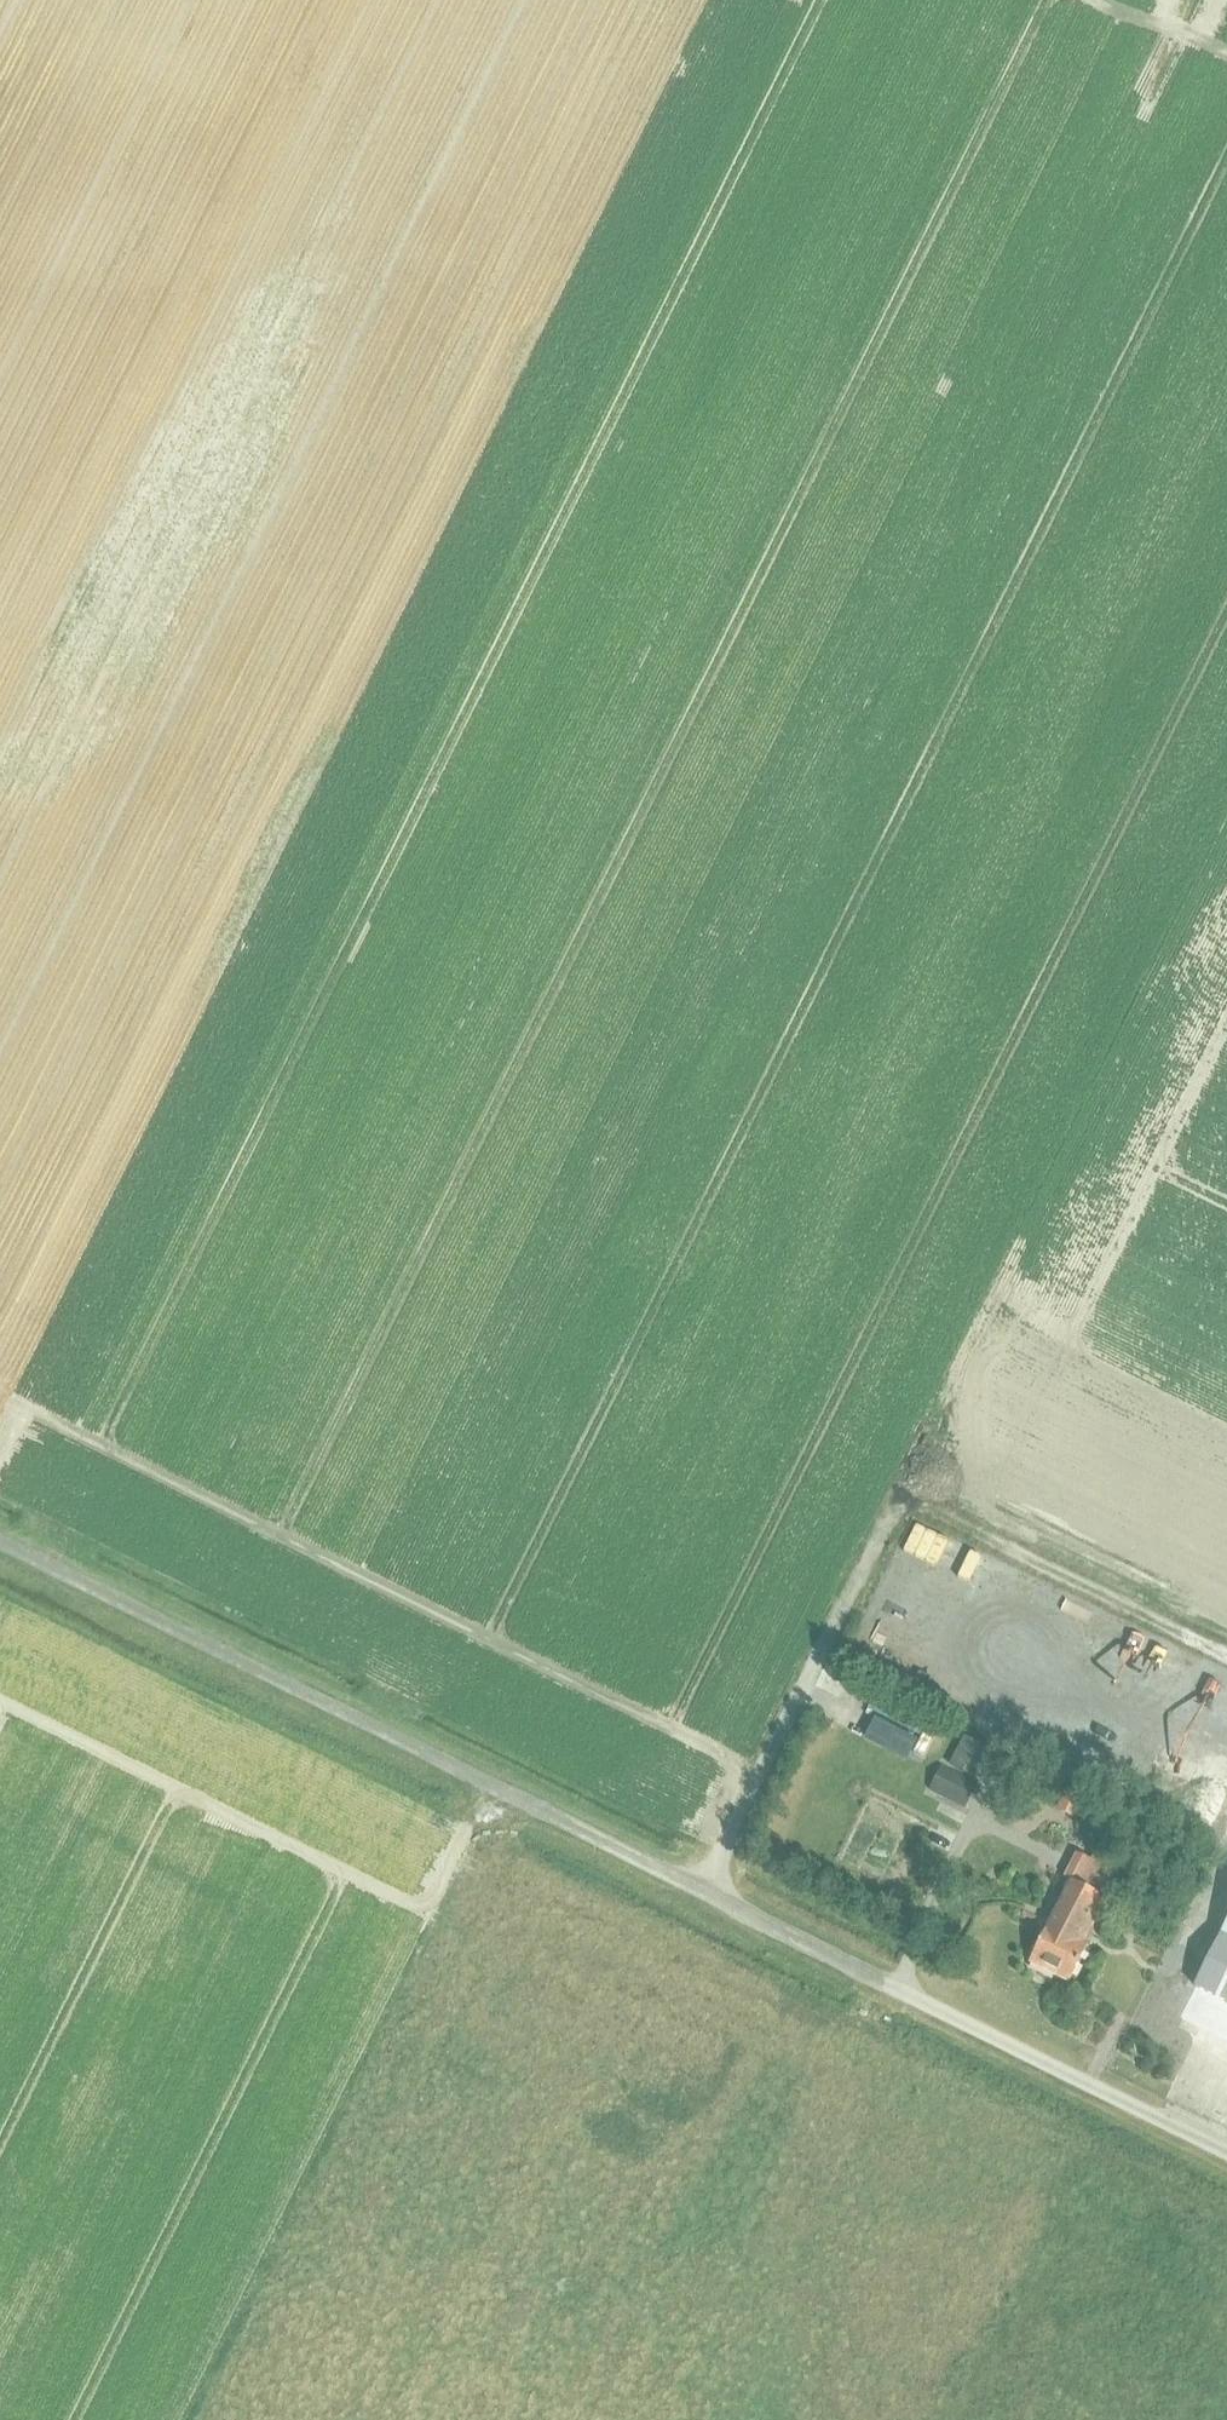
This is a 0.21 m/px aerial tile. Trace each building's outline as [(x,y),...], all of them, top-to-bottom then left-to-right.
[(951,1765),(965,1773),(979,1745),(965,1738),(951,1765)] [(945,1764),(930,1793),(959,1808),(961,1803),(967,1806),(978,1785),(971,1782),(972,1778),(945,1764)] [(1056,1811),(1074,1819),(1084,1795),(1067,1787),(1056,1811)] [(1071,1880),(1029,1962),(1069,1982),(1087,1948),(1085,1947),(1078,1944),(1102,1896),(1071,1880)] [(1196,1988),(1226,2004),(1210,2037),(1226,2045),(1226,1921),(1222,1932),(1223,1933),(1196,1987),(1196,1988)]
